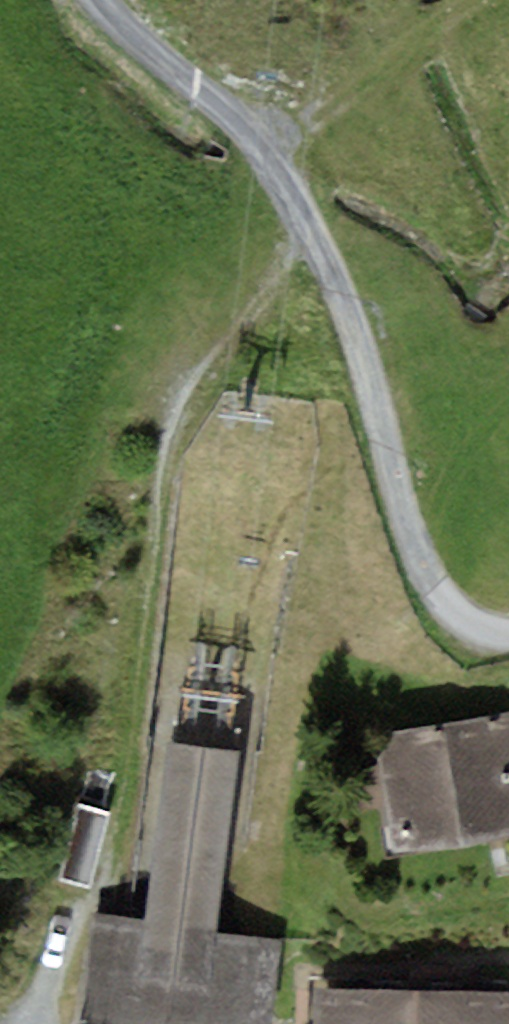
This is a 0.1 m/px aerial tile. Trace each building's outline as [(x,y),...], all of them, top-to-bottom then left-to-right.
[(180,732),(245,734),(246,686),(182,684),(180,732)] [(508,833),(508,711),(395,731),(379,760),(395,853),(508,833)] [(146,919),(95,914),(82,1023),(86,1023),(273,1023),(282,940),(218,936),(241,755),(169,746),(146,919)] [(111,812),(79,804),(58,881),(90,890),(111,812)] [(313,990),(312,1023),(508,1023),(508,992),(313,990)]
